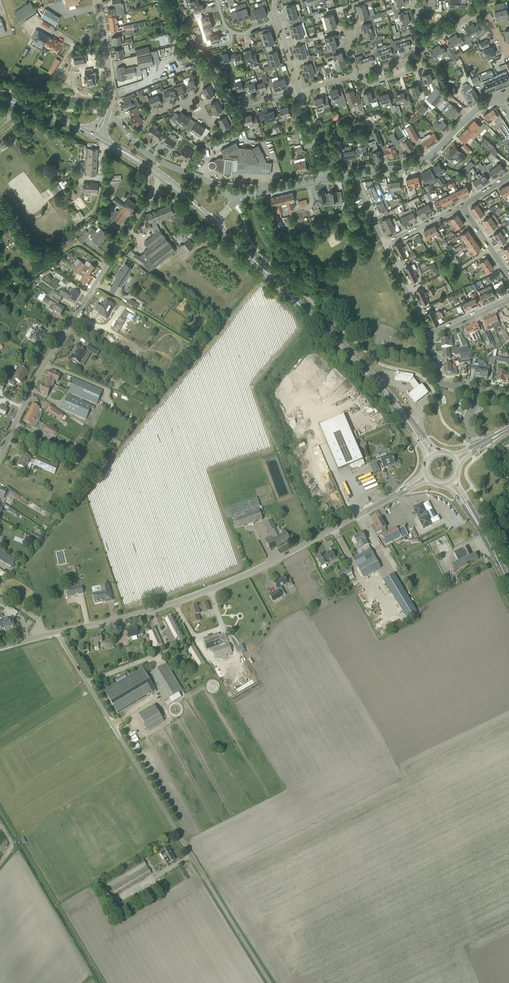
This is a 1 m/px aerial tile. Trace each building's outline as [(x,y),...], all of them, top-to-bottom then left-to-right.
[(109,17),(117,15),(120,15),(120,14),(122,14),(121,8),(124,8),(123,3),(122,3),(121,0),(112,0),(113,5),(115,5),(115,8),(108,9),(109,17)] [(187,0),(186,1),(188,8),(194,6),(199,5),(198,3),(199,3),(198,0),(187,0)] [(262,17),(267,15),(265,7),(267,6),(266,0),(263,1),(264,5),(259,7),(262,17)] [(371,5),(371,3),(371,2),(377,0),(376,0),(367,0),(368,2),(357,5),(357,6),(356,6),(357,9),(358,9),(359,12),(368,9),(368,6),(371,5)] [(393,10),(393,11),(400,10),(399,7),(402,6),(401,4),(404,3),(404,0),(397,0),(394,1),(395,4),(391,5),(393,10)] [(435,7),(435,10),(442,10),(442,3),(438,3),(438,0),(429,0),(429,5),(432,5),(432,7),(435,7)] [(38,12),(30,2),(13,13),(21,23),(38,12)] [(508,14),(507,7),(505,8),(504,2),(495,4),(496,10),(495,11),(496,18),(498,17),(499,23),(508,21),(507,15),(508,14)] [(299,3),(294,4),(286,7),(288,13),(296,10),(301,9),(299,3)] [(195,17),(202,14),(201,11),(203,11),(202,9),(203,8),(202,4),(199,5),(194,6),(196,12),(194,13),(195,17)] [(255,4),(249,5),(251,11),(254,10),(256,18),(262,17),(259,7),(256,8),(255,4)] [(248,12),(251,11),(249,5),(246,6),(247,7),(241,9),(244,18),(250,17),(248,12)] [(60,17),(46,8),(41,16),(55,25),(60,17)] [(374,11),(373,8),(368,9),(359,12),(360,15),(359,15),(360,18),(361,18),(369,16),(374,14),(375,14),(375,13),(375,12),(374,11)] [(241,9),(236,11),(239,20),(244,18),(241,9)] [(303,19),(302,16),(298,17),(296,10),(288,13),(290,19),(293,18),(294,22),(303,19)] [(400,12),(400,10),(393,11),(394,13),(395,18),(395,19),(395,21),(396,21),(409,17),(407,13),(404,14),(403,11),(400,12)] [(239,20),(236,11),(231,12),(234,22),(239,20)] [(333,13),(324,16),(326,22),(335,20),(333,13)] [(203,25),(211,22),(210,18),(208,18),(208,16),(203,17),(202,14),(195,17),(196,20),(201,19),(203,25)] [(117,15),(109,17),(111,30),(119,29),(117,15)] [(370,23),(370,22),(363,24),(365,32),(372,29),(376,28),(375,24),(377,23),(377,21),(382,19),(381,16),(376,18),(373,19),(374,22),(370,23)] [(399,31),(400,31),(405,29),(405,26),(407,25),(407,23),(410,22),(409,17),(396,21),(399,31)] [(292,26),(294,32),(302,30),(300,23),(304,22),(303,19),(294,22),(295,25),(292,26)] [(335,20),(326,22),(328,29),(337,26),(335,20)] [(44,21),(42,25),(48,29),(51,25),(44,21)] [(204,30),(205,34),(212,32),(211,29),(212,29),(211,27),(212,26),(211,22),(203,25),(205,30),(204,30)] [(469,26),(474,34),(477,32),(479,36),(480,36),(486,32),(482,26),(479,28),(477,25),(475,27),(473,24),(469,26)] [(474,34),(469,26),(465,28),(467,32),(465,33),(467,35),(464,37),(467,42),(468,42),(470,46),(473,44),(470,41),(476,37),(474,34)] [(54,50),(57,52),(62,42),(56,39),(56,40),(36,29),(32,37),(51,48),(52,47),(55,49),(54,50)] [(128,35),(135,34),(134,29),(128,30),(128,31),(122,32),(123,35),(120,36),(120,35),(113,37),(114,44),(121,43),(122,45),(133,42),(132,38),(125,40),(125,42),(124,42),(123,35),(128,34),(128,35)] [(367,39),(374,36),(372,29),(365,32),(367,39)] [(299,37),(300,41),(309,38),(308,35),(304,36),(302,30),(294,32),(296,38),(299,37)] [(262,40),(264,39),(272,37),(270,31),(260,34),(262,40)] [(212,32),(205,34),(207,39),(210,38),(212,43),(213,42),(217,41),(220,40),(218,36),(217,36),(217,34),(213,35),(212,32)] [(456,34),(452,37),(457,45),(460,43),(461,46),(467,42),(464,37),(462,38),(460,36),(458,37),(456,34)] [(327,44),(335,41),(334,35),(325,37),(327,44)] [(413,42),(411,36),(402,38),(406,51),(410,50),(409,46),(411,45),(410,43),(413,42)] [(263,50),(272,48),(271,44),(274,43),(272,37),(264,39),(266,45),(265,46),(266,47),(263,48),(263,50)] [(312,37),(309,38),(300,41),(301,44),(295,46),(297,52),(308,49),(306,43),(307,42),(310,41),(314,40),(313,37),(312,37)] [(454,46),(457,45),(452,37),(448,39),(450,42),(448,43),(450,46),(447,47),(451,53),(456,49),(454,46)] [(406,51),(402,38),(392,41),(393,43),(394,48),(397,47),(397,50),(400,49),(401,52),(406,51)] [(492,56),(491,55),(495,54),(495,53),(496,52),(494,49),(493,49),(492,46),(490,47),(489,43),(487,39),(480,43),(482,47),(483,47),(484,50),(487,57),(488,57),(488,58),(492,56)] [(371,42),(373,48),(374,51),(376,55),(378,55),(379,57),(381,57),(382,60),(387,59),(384,50),(383,45),(383,46),(378,48),(375,40),(371,42)] [(325,54),(331,52),(330,49),(337,47),(335,41),(327,44),(328,47),(324,49),(324,51),(325,54)] [(386,44),(383,45),(384,50),(387,59),(391,57),(390,54),(393,53),(392,50),(395,49),(394,48),(393,43),(392,41),(390,42),(391,44),(386,45),(386,44)] [(129,51),(128,44),(122,45),(122,48),(114,49),(115,50),(114,51),(115,53),(115,57),(124,55),(123,52),(129,51)] [(451,60),(454,58),(450,53),(451,53),(447,47),(445,49),(443,46),(441,48),(439,45),(435,47),(440,55),(442,58),(447,55),(451,60)] [(136,50),(137,55),(150,52),(149,47),(136,50)] [(440,55),(435,47),(431,49),(433,53),(431,54),(433,56),(430,58),(434,63),(439,60),(438,57),(440,55)] [(22,54),(26,57),(30,50),(26,48),(22,54)] [(272,48),(263,50),(264,54),(265,53),(267,60),(278,57),(276,51),(273,51),(272,48)] [(374,51),(373,48),(370,49),(371,52),(365,54),(366,57),(368,66),(373,65),(372,62),(374,61),(373,58),(376,57),(376,55),(374,51)] [(310,55),(309,55),(308,49),(297,52),(299,58),(304,57),(305,60),(314,57),(313,55),(310,55)] [(256,55),(253,56),(251,50),(243,52),(246,61),(250,60),(251,64),(258,62),(256,55)] [(233,60),(232,54),(229,55),(228,52),(225,53),(225,52),(222,53),(222,54),(224,62),(227,61),(229,66),(232,65),(233,67),(235,66),(234,60),(233,60)] [(324,65),(344,59),(341,52),(333,55),(334,59),(327,61),(328,64),(324,65)] [(151,53),(137,57),(140,68),(154,64),(151,53)] [(238,62),(243,60),(241,53),(235,55),(235,53),(232,54),(233,60),(234,60),(236,65),(239,64),(238,62)] [(85,55),(74,58),(75,64),(87,62),(85,55)] [(366,57),(363,58),(362,55),(355,57),(357,63),(360,62),(361,65),(363,64),(364,68),(368,66),(366,57)] [(277,64),(280,63),(278,57),(267,60),(269,65),(264,67),(265,71),(275,68),(278,67),(277,64)] [(303,64),(305,71),(317,67),(316,67),(314,61),(315,60),(315,61),(317,60),(316,57),(314,57),(305,60),(306,63),(303,64)] [(38,58),(35,64),(39,66),(43,60),(38,58)] [(49,72),(52,74),(60,60),(56,58),(49,72)] [(460,58),(452,63),(455,67),(463,63),(460,58)] [(346,66),(344,59),(324,65),(325,68),(326,73),(330,72),(329,67),(330,66),(330,67),(336,65),(337,68),(338,68),(339,71),(342,70),(341,67),(346,66)] [(136,74),(135,66),(125,69),(124,67),(117,68),(119,80),(127,78),(126,76),(136,74)] [(315,75),(314,71),(318,70),(317,67),(305,71),(307,77),(315,75)] [(87,81),(88,86),(97,84),(95,77),(96,77),(95,72),(93,73),(92,68),(85,69),(86,74),(84,75),(85,81),(87,81)] [(60,83),(67,72),(63,69),(55,80),(60,83)] [(487,93),(507,84),(508,85),(508,77),(506,71),(490,78),(487,73),(480,76),(487,93)] [(472,80),(475,85),(481,82),(477,75),(476,74),(475,75),(473,72),(469,74),(472,80)] [(423,75),(425,83),(431,81),(432,87),(439,85),(437,78),(432,79),(430,73),(423,75)] [(268,82),(267,79),(266,75),(262,77),(263,81),(258,83),(258,84),(261,93),(263,92),(262,90),(267,88),(265,82),(268,82)] [(278,77),(281,88),(288,86),(285,78),(285,79),(284,75),(278,77)] [(184,81),(186,87),(189,92),(194,89),(193,88),(197,86),(194,79),(191,80),(190,77),(189,77),(183,79),(184,81)] [(267,79),(268,82),(270,87),(274,86),(275,90),(281,88),(278,77),(272,79),(271,78),(267,79)] [(245,83),(247,89),(250,88),(251,91),(257,89),(255,84),(258,84),(258,83),(257,81),(255,82),(254,78),(245,81),(245,83)] [(82,96),(80,90),(86,88),(83,79),(61,87),(66,99),(77,95),(78,97),(82,96)] [(184,81),(176,84),(177,86),(179,90),(179,91),(181,95),(186,93),(184,88),(186,87),(184,81)] [(231,83),(233,89),(237,88),(238,91),(244,89),(244,90),(247,89),(245,83),(242,84),(241,81),(235,83),(235,82),(231,83)] [(178,96),(176,92),(179,91),(179,90),(177,86),(176,84),(168,88),(173,98),(178,96)] [(212,89),(210,84),(203,88),(204,90),(202,91),(204,93),(212,89)] [(420,92),(418,85),(411,87),(413,95),(414,95),(415,99),(419,97),(420,100),(426,98),(424,90),(420,92)] [(166,96),(168,100),(173,98),(168,88),(163,90),(162,87),(159,88),(163,97),(166,96)] [(445,95),(436,87),(426,98),(436,106),(445,95)] [(470,100),(467,101),(469,105),(479,99),(472,87),(465,91),(470,100)] [(152,91),(153,96),(157,105),(162,103),(160,98),(163,97),(159,88),(152,91)] [(338,100),(345,98),(343,93),(339,94),(337,88),(331,90),(333,98),(337,97),(338,100)] [(212,89),(204,93),(205,96),(206,95),(208,98),(215,94),(212,89)] [(353,90),(346,92),(349,103),(352,102),(354,107),(358,105),(358,103),(361,102),(359,96),(356,97),(353,90)] [(376,97),(372,98),(370,91),(363,93),(366,102),(371,100),(373,106),(379,105),(376,97)] [(398,94),(397,91),(394,92),(397,103),(404,100),(405,105),(411,103),(409,95),(405,97),(404,92),(398,94)] [(126,107),(130,105),(131,107),(139,104),(134,93),(126,96),(127,99),(124,101),(126,107)] [(387,106),(392,104),(388,93),(379,96),(382,104),(382,103),(386,102),(387,106)] [(153,96),(148,98),(148,96),(145,97),(147,103),(150,102),(152,107),(157,105),(153,96)] [(315,99),(316,103),(315,103),(316,107),(324,104),(326,108),(324,109),(326,115),(332,113),(328,100),(324,101),(322,97),(315,99)] [(210,107),(211,109),(220,105),(218,100),(211,103),(212,106),(210,107)] [(423,104),(418,109),(422,114),(428,109),(423,104)] [(220,105),(211,109),(213,111),(214,111),(216,113),(223,110),(220,105)] [(450,114),(448,116),(451,119),(454,116),(455,117),(456,117),(457,117),(458,115),(460,112),(455,108),(452,105),(447,111),(450,114)] [(134,122),(138,125),(143,118),(138,115),(141,112),(138,110),(136,106),(129,110),(131,113),(134,115),(130,121),(133,123),(134,122)] [(278,114),(280,121),(287,119),(286,116),(291,114),(288,106),(280,108),(281,112),(278,114)] [(494,109),(488,112),(496,123),(502,118),(495,108),(494,109)] [(267,121),(276,119),(274,110),(266,113),(265,110),(258,112),(260,120),(266,118),(267,121)] [(176,120),(180,122),(186,115),(181,112),(178,116),(175,114),(176,113),(176,112),(171,119),(175,121),(176,120)] [(496,124),(496,123),(488,112),(484,115),(489,124),(491,122),(494,125),(496,124)] [(251,114),(243,117),(246,124),(249,123),(251,127),(259,124),(257,117),(252,118),(251,114)] [(186,115),(180,122),(184,126),(183,127),(187,129),(190,124),(187,122),(190,118),(186,115)] [(218,122),(219,125),(228,120),(226,115),(218,119),(220,122),(218,122)] [(496,124),(499,128),(505,137),(508,135),(508,129),(505,123),(502,118),(496,123),(496,124)] [(228,120),(219,125),(220,127),(222,126),(223,129),(231,125),(228,120)] [(437,129),(439,127),(443,130),(449,125),(443,120),(441,123),(438,120),(433,125),(437,129)] [(475,120),(469,126),(473,130),(474,128),(477,130),(479,133),(480,133),(485,128),(487,130),(490,127),(484,122),(481,126),(475,120)] [(187,129),(194,135),(195,133),(201,125),(196,122),(193,126),(190,124),(187,129)] [(158,126),(154,123),(148,132),(153,136),(152,137),(157,141),(162,133),(156,128),(158,126)] [(411,124),(406,128),(410,135),(414,141),(419,138),(411,124)] [(203,133),(205,128),(201,125),(195,133),(194,135),(193,136),(198,139),(199,138),(202,140),(206,135),(203,133)] [(473,130),(469,126),(465,130),(473,137),(472,138),(473,139),(479,133),(477,130),(474,128),(473,130)] [(410,135),(406,128),(405,127),(401,130),(406,137),(410,135)] [(473,137),(465,130),(459,137),(465,143),(471,137),(472,138),(473,137)] [(393,141),(397,140),(392,132),(388,135),(393,141)] [(171,149),(177,142),(168,136),(169,135),(166,133),(162,138),(165,140),(163,142),(168,146),(167,147),(171,149)] [(439,140),(434,133),(431,135),(430,133),(421,139),(422,141),(426,148),(439,140)] [(501,139),(498,141),(500,145),(504,143),(507,149),(508,148),(508,135),(505,137),(506,137),(501,139)] [(414,147),(408,138),(403,142),(402,141),(399,142),(404,150),(407,148),(408,151),(414,147)] [(380,150),(378,150),(376,140),(368,142),(370,146),(373,150),(375,160),(378,159),(378,160),(382,159),(380,150)] [(209,163),(208,164),(209,166),(209,167),(210,168),(211,168),(212,169),(213,169),(215,168),(224,173),(224,174),(225,175),(226,176),(227,176),(228,176),(229,176),(230,175),(231,175),(232,174),(232,173),(232,170),(271,174),(272,162),(267,162),(258,145),(252,148),(239,147),(236,141),(221,150),(224,155),(223,158),(219,157),(213,161),(212,161),(211,161),(210,162),(209,162),(209,163)] [(493,149),(483,141),(480,145),(490,153),(493,149)] [(467,153),(471,149),(464,143),(461,146),(467,153)] [(386,147),(383,149),(386,158),(390,157),(390,158),(398,155),(394,144),(386,147)] [(355,149),(357,157),(360,156),(361,159),(367,157),(365,145),(358,146),(358,148),(355,149)] [(357,157),(355,149),(352,150),(351,146),(349,146),(349,150),(343,151),(345,159),(349,158),(351,157),(351,158),(357,157)] [(449,152),(451,154),(447,158),(451,162),(456,157),(461,162),(466,157),(461,152),(455,146),(449,152)] [(98,148),(89,148),(88,158),(86,157),(84,174),(96,174),(98,148)] [(190,149),(189,151),(185,148),(180,155),(185,159),(187,156),(189,158),(194,152),(190,149)] [(487,156),(491,162),(493,165),(499,173),(505,170),(500,163),(498,165),(496,162),(500,160),(495,156),(490,153),(487,156)] [(295,163),(297,172),(308,170),(305,161),(295,163)] [(474,164),(471,161),(466,165),(470,169),(474,164)] [(485,170),(482,166),(480,162),(477,164),(483,172),(485,170)] [(485,164),(482,166),(485,170),(488,169),(493,177),(499,173),(493,165),(491,162),(486,165),(485,164)] [(439,164),(434,167),(439,176),(446,171),(444,168),(443,169),(439,164)] [(424,187),(425,188),(427,192),(430,191),(433,189),(431,184),(437,180),(435,177),(434,177),(430,169),(421,174),(426,182),(428,181),(430,184),(424,187)] [(484,174),(482,175),(479,172),(476,174),(483,184),(489,180),(484,174)] [(473,176),(476,179),(473,181),(477,188),(483,184),(476,174),(473,176)] [(418,176),(412,177),(414,185),(417,184),(419,188),(421,188),(418,176)] [(411,186),(414,185),(412,177),(406,179),(409,191),(412,190),(411,186)] [(97,192),(98,192),(98,183),(84,182),(83,192),(91,192),(91,195),(97,196),(97,192)] [(465,187),(461,189),(465,195),(470,192),(465,182),(463,183),(465,187)] [(381,198),(377,189),(380,187),(378,184),(377,185),(373,186),(373,185),(367,188),(369,192),(371,191),(371,192),(370,193),(373,199),(375,198),(377,203),(381,201),(380,199),(381,198)] [(54,194),(59,191),(56,185),(51,189),(54,194)] [(465,195),(461,189),(458,190),(457,186),(454,187),(456,191),(459,198),(465,195)] [(508,199),(506,195),(508,193),(504,187),(499,190),(504,196),(505,200),(508,199)] [(331,204),(331,201),(330,193),(326,194),(325,191),(324,191),(323,191),(322,191),(321,192),(318,193),(319,202),(324,201),(326,205),(331,204)] [(337,204),(343,203),(341,191),(337,192),(337,191),(333,191),(332,191),(331,191),(330,192),(329,192),(330,193),(331,201),(335,200),(337,204)] [(430,191),(427,192),(426,193),(430,201),(433,199),(437,208),(443,206),(440,199),(438,195),(433,198),(430,191)] [(454,200),(459,198),(456,191),(451,194),(454,200)] [(451,194),(448,195),(446,192),(443,193),(448,203),(454,200),(451,194)] [(443,206),(448,203),(443,193),(440,194),(442,198),(440,199),(443,206)] [(291,209),(287,194),(282,195),(285,207),(287,207),(288,210),(291,209)] [(277,196),(281,212),(283,211),(283,208),(285,207),(282,195),(277,196)] [(277,196),(271,198),(275,211),(277,210),(278,213),(281,212),(277,196)] [(382,201),(387,198),(386,196),(384,197),(381,198),(380,199),(381,201),(377,203),(376,203),(380,212),(386,209),(382,201)] [(122,208),(114,219),(121,224),(136,204),(128,198),(123,204),(115,197),(113,200),(122,208)] [(418,197),(410,201),(412,206),(416,204),(415,202),(419,200),(418,197)] [(298,201),(300,207),(308,205),(306,199),(298,201)] [(482,203),(481,201),(471,208),(474,213),(481,208),(479,206),(482,203)] [(424,202),(421,204),(426,214),(432,211),(429,204),(426,205),(424,202)] [(426,214),(421,204),(419,205),(420,208),(417,209),(420,217),(426,214)] [(170,205),(157,210),(161,221),(170,217),(169,216),(174,214),(170,205)] [(382,220),(385,226),(396,220),(394,217),(391,219),(389,216),(388,215),(395,212),(394,208),(385,213),(387,218),(382,220)] [(477,218),(487,211),(486,209),(482,211),(481,208),(474,213),(477,218)] [(132,259),(150,271),(175,251),(158,228),(156,223),(161,221),(157,210),(146,215),(149,223),(146,225),(148,229),(152,228),(155,234),(145,242),(149,247),(144,251),(150,258),(147,260),(136,253),(132,259)] [(413,211),(410,213),(408,210),(405,211),(410,221),(416,218),(413,211)] [(402,212),(403,216),(401,217),(404,224),(410,221),(405,211),(402,212)] [(484,220),(487,225),(494,220),(492,217),(495,215),(493,213),(484,220)] [(454,223),(461,219),(457,214),(447,221),(449,223),(452,221),(454,223)] [(284,223),(287,221),(290,228),(293,227),(294,227),(289,216),(285,218),(286,218),(282,219),(284,223)] [(397,224),(398,226),(401,224),(399,219),(396,221),(396,220),(385,226),(388,232),(391,231),(393,235),(397,233),(395,229),(394,225),(397,224)] [(461,219),(454,223),(456,226),(453,228),(454,230),(464,224),(461,219)] [(500,223),(499,221),(496,223),(494,220),(487,225),(490,230),(500,223)] [(435,225),(430,227),(433,235),(436,233),(438,237),(441,236),(435,225)] [(107,234),(108,234),(99,227),(96,231),(92,227),(88,231),(86,230),(79,239),(83,242),(90,233),(91,234),(89,236),(99,244),(104,239),(104,238),(103,239),(103,238),(107,234)] [(433,235),(430,227),(424,230),(430,241),(432,240),(430,236),(433,235)] [(494,234),(497,239),(504,234),(502,232),(505,230),(503,228),(494,234)] [(194,236),(189,229),(184,233),(189,239),(194,236)] [(458,236),(461,241),(471,234),(468,229),(458,236)] [(474,239),(471,234),(461,241),(463,243),(460,246),(461,248),(474,239)] [(508,235),(506,237),(504,234),(497,239),(500,244),(508,238),(508,236),(508,235)] [(194,246),(189,239),(179,247),(184,254),(194,246)] [(474,239),(461,248),(463,250),(466,248),(466,249),(470,246),(471,248),(478,244),(474,239)] [(400,242),(394,245),(398,252),(411,245),(409,242),(406,243),(407,245),(402,247),(400,242)] [(478,244),(471,248),(473,251),(470,253),(471,255),(481,249),(478,244)] [(411,245),(398,252),(401,259),(407,256),(404,251),(409,249),(410,250),(413,249),(412,249),(415,247),(414,245),(411,246),(411,245)] [(483,267),(490,262),(487,257),(477,264),(478,266),(482,264),(483,267)] [(75,261),(74,263),(91,274),(97,267),(91,263),(89,266),(78,258),(75,261)] [(74,263),(73,262),(70,266),(71,267),(79,273),(80,273),(84,276),(81,280),(86,283),(91,274),(74,263)] [(130,283),(134,277),(129,273),(133,267),(126,262),(114,281),(115,282),(110,291),(115,293),(120,285),(122,286),(126,280),(130,283)] [(482,272),(483,274),(494,267),(490,262),(483,267),(485,269),(482,272)] [(409,275),(416,271),(419,270),(422,268),(426,266),(425,263),(417,266),(418,268),(417,268),(415,264),(405,268),(409,275)] [(434,263),(429,265),(434,276),(439,273),(434,263)] [(416,271),(409,275),(412,282),(418,279),(415,274),(417,274),(416,271)] [(489,276),(492,280),(499,275),(496,271),(489,276)] [(480,280),(472,284),(475,291),(480,288),(478,285),(482,284),(480,280)] [(501,286),(498,287),(497,287),(495,288),(497,293),(499,291),(500,293),(501,293),(506,291),(505,291),(507,290),(502,280),(499,281),(501,286)] [(488,286),(484,288),(486,292),(489,299),(496,296),(491,285),(488,286)] [(420,297),(427,294),(426,292),(424,293),(422,288),(417,291),(420,297)] [(482,302),(489,299),(486,292),(484,288),(478,291),(482,302)] [(60,295),(52,290),(48,296),(59,303),(63,297),(67,300),(68,298),(74,302),(79,294),(73,290),(70,294),(63,290),(60,295)] [(469,300),(472,306),(478,304),(475,297),(474,293),(471,294),(472,298),(469,300)] [(427,294),(420,297),(423,304),(429,301),(426,297),(428,296),(427,294)] [(61,315),(64,310),(40,295),(38,299),(42,301),(42,302),(50,307),(51,306),(55,309),(54,311),(61,315)] [(466,309),(472,306),(469,300),(465,301),(464,298),(461,299),(462,303),(463,303),(466,309)] [(134,307),(136,303),(131,300),(127,306),(132,309),(134,307)] [(430,319),(447,311),(446,308),(440,311),(439,310),(435,312),(436,314),(435,314),(433,310),(427,313),(430,319)] [(439,323),(437,319),(438,318),(439,319),(442,317),(450,313),(449,310),(447,311),(430,319),(434,326),(439,323)] [(129,314),(124,311),(114,327),(119,330),(129,314)] [(506,321),(506,320),(502,313),(498,315),(500,318),(503,323),(506,321)] [(495,316),(489,318),(494,329),(496,334),(498,333),(496,329),(500,327),(499,326),(500,326),(499,322),(498,322),(495,316)] [(494,329),(489,318),(483,321),(486,328),(485,328),(487,332),(494,329)] [(42,337),(45,333),(40,330),(43,325),(36,321),(33,325),(37,328),(35,331),(34,331),(31,335),(32,335),(30,339),(38,344),(41,340),(43,338),(42,337)] [(477,332),(480,331),(477,324),(471,327),(477,341),(480,340),(477,332)] [(468,336),(470,335),(474,342),(477,341),(471,327),(464,330),(466,332),(463,333),(462,332),(465,338),(468,337),(468,336)] [(491,347),(495,345),(491,335),(487,337),(491,347)] [(441,340),(442,348),(453,347),(452,337),(448,337),(448,339),(441,340)] [(76,362),(83,366),(91,352),(98,356),(100,351),(90,345),(87,350),(88,350),(86,353),(79,349),(72,360),(74,360),(73,361),(76,363),(76,362)] [(450,355),(454,354),(455,356),(460,355),(461,361),(470,360),(469,355),(471,355),(469,349),(468,347),(451,349),(451,351),(442,352),(443,360),(450,359),(450,355)] [(27,371),(26,371),(28,367),(22,363),(19,367),(20,368),(14,379),(13,379),(13,378),(12,381),(8,379),(6,383),(13,386),(15,383),(16,381),(20,383),(24,376),(25,376),(27,371)] [(481,377),(482,371),(478,370),(479,364),(473,363),(472,369),(476,370),(474,376),(481,377)] [(445,373),(445,374),(449,373),(450,375),(455,374),(455,371),(451,372),(451,364),(444,365),(444,369),(443,370),(444,373),(445,373)] [(487,379),(488,372),(489,372),(491,367),(487,366),(486,372),(482,371),(481,377),(487,379)] [(47,378),(45,383),(50,385),(50,384),(53,385),(55,381),(58,382),(61,375),(50,371),(47,377),(47,378)] [(503,380),(508,381),(508,377),(508,374),(506,374),(507,373),(499,371),(497,381),(502,382),(503,380)] [(412,383),(413,376),(396,372),(395,380),(412,383)] [(103,391),(75,379),(69,392),(97,404),(103,391)] [(52,388),(53,385),(50,384),(50,385),(45,383),(44,385),(43,385),(40,392),(44,393),(44,394),(48,396),(50,389),(51,390),(52,388)] [(95,407),(92,406),(92,405),(72,397),(66,411),(86,419),(91,408),(94,409),(95,407)] [(455,414),(460,415),(464,402),(459,401),(455,414)] [(32,417),(36,419),(38,415),(37,414),(40,408),(33,404),(28,414),(32,417)] [(56,415),(59,411),(50,405),(47,410),(56,415)] [(32,417),(28,414),(24,422),(32,426),(33,425),(36,427),(39,421),(36,419),(32,417)] [(56,431),(47,426),(44,430),(54,435),(56,431)] [(363,428),(354,432),(356,437),(365,434),(363,428)] [(388,465),(395,462),(390,449),(385,452),(386,455),(380,457),(384,468),(388,466),(388,465)] [(360,452),(335,462),(338,470),(349,466),(349,468),(351,467),(351,468),(354,469),(365,464),(360,452)] [(21,460),(18,466),(26,469),(29,463),(54,474),(57,467),(36,457),(35,461),(30,459),(31,458),(23,454),(23,455),(24,455),(22,460),(21,460)] [(370,464),(373,473),(380,470),(376,461),(370,464)] [(333,499),(338,497),(332,482),(327,484),(333,499)] [(8,492),(0,488),(0,496),(0,497),(3,499),(6,500),(9,493),(7,493),(8,492)] [(424,529),(432,525),(422,505),(414,509),(424,529)] [(263,519),(261,515),(265,514),(262,506),(259,507),(259,509),(233,519),(235,524),(236,528),(263,519)] [(17,512),(10,507),(7,511),(15,516),(17,512)] [(373,523),(378,532),(382,530),(383,532),(386,531),(385,528),(386,528),(385,526),(384,524),(381,519),(377,521),(376,520),(373,522),(374,522),(373,523)] [(284,529),(281,531),(278,532),(271,520),(264,524),(271,536),(265,539),(266,543),(270,550),(290,540),(286,532),(284,529)] [(397,528),(382,535),(386,544),(401,536),(397,528)] [(354,538),(353,539),(355,542),(356,541),(358,545),(361,549),(358,551),(360,554),(353,559),(357,567),(357,566),(363,577),(380,567),(370,549),(366,551),(363,547),(368,544),(362,533),(354,538)] [(469,556),(464,547),(453,553),(457,561),(451,565),(454,570),(478,558),(475,553),(469,556)] [(16,560),(0,550),(0,560),(11,568),(16,560)] [(322,555),(317,558),(322,566),(336,559),(332,552),(329,554),(328,553),(322,556),(322,555)] [(348,573),(348,571),(346,568),(342,569),(338,571),(339,573),(341,576),(345,574),(346,574),(348,573)] [(393,574),(383,580),(408,621),(418,615),(393,574)] [(278,579),(274,582),(278,590),(279,590),(282,597),(286,595),(281,587),(288,583),(284,577),(279,580),(278,579)] [(109,584),(101,586),(103,592),(93,594),(95,604),(105,601),(105,602),(113,600),(111,590),(110,590),(109,584)] [(78,593),(78,594),(83,593),(83,592),(82,586),(66,590),(68,596),(68,597),(73,595),(73,594),(78,593)] [(278,590),(269,595),(273,602),(282,597),(279,590),(278,590)] [(5,607),(8,603),(0,597),(0,604),(5,607)] [(200,621),(198,614),(210,610),(207,602),(202,604),(202,605),(197,606),(190,608),(191,612),(190,612),(193,623),(200,621)] [(1,630),(6,629),(10,628),(14,626),(12,619),(15,618),(18,613),(9,607),(6,612),(7,613),(9,619),(0,622),(0,628),(1,628),(1,630)] [(172,616),(164,621),(169,630),(165,632),(170,643),(171,643),(171,645),(176,642),(175,641),(183,636),(172,616)] [(127,630),(129,638),(143,634),(141,627),(138,628),(138,627),(127,630)] [(148,632),(154,649),(163,646),(156,629),(148,632)] [(218,633),(203,639),(207,650),(228,642),(225,634),(219,636),(218,633)] [(103,642),(101,635),(93,637),(95,647),(99,646),(98,643),(103,642)] [(106,650),(115,649),(113,641),(105,643),(106,650)] [(232,653),(229,643),(212,649),(216,659),(232,653)] [(238,653),(246,649),(243,644),(235,647),(238,653)] [(198,667),(205,663),(194,645),(188,649),(198,667)] [(154,684),(157,688),(164,701),(182,691),(166,664),(148,674),(154,684)] [(156,691),(154,689),(157,688),(154,684),(152,685),(142,668),(104,691),(117,714),(156,691)] [(164,721),(155,705),(139,715),(149,731),(164,721)] [(172,854),(168,848),(160,853),(167,865),(174,860),(171,855),(172,854)] [(151,874),(143,860),(102,884),(111,898),(151,874)] [(144,899),(161,889),(157,883),(140,893),(144,899)] [(120,914),(139,902),(135,894),(115,906),(120,914)]
